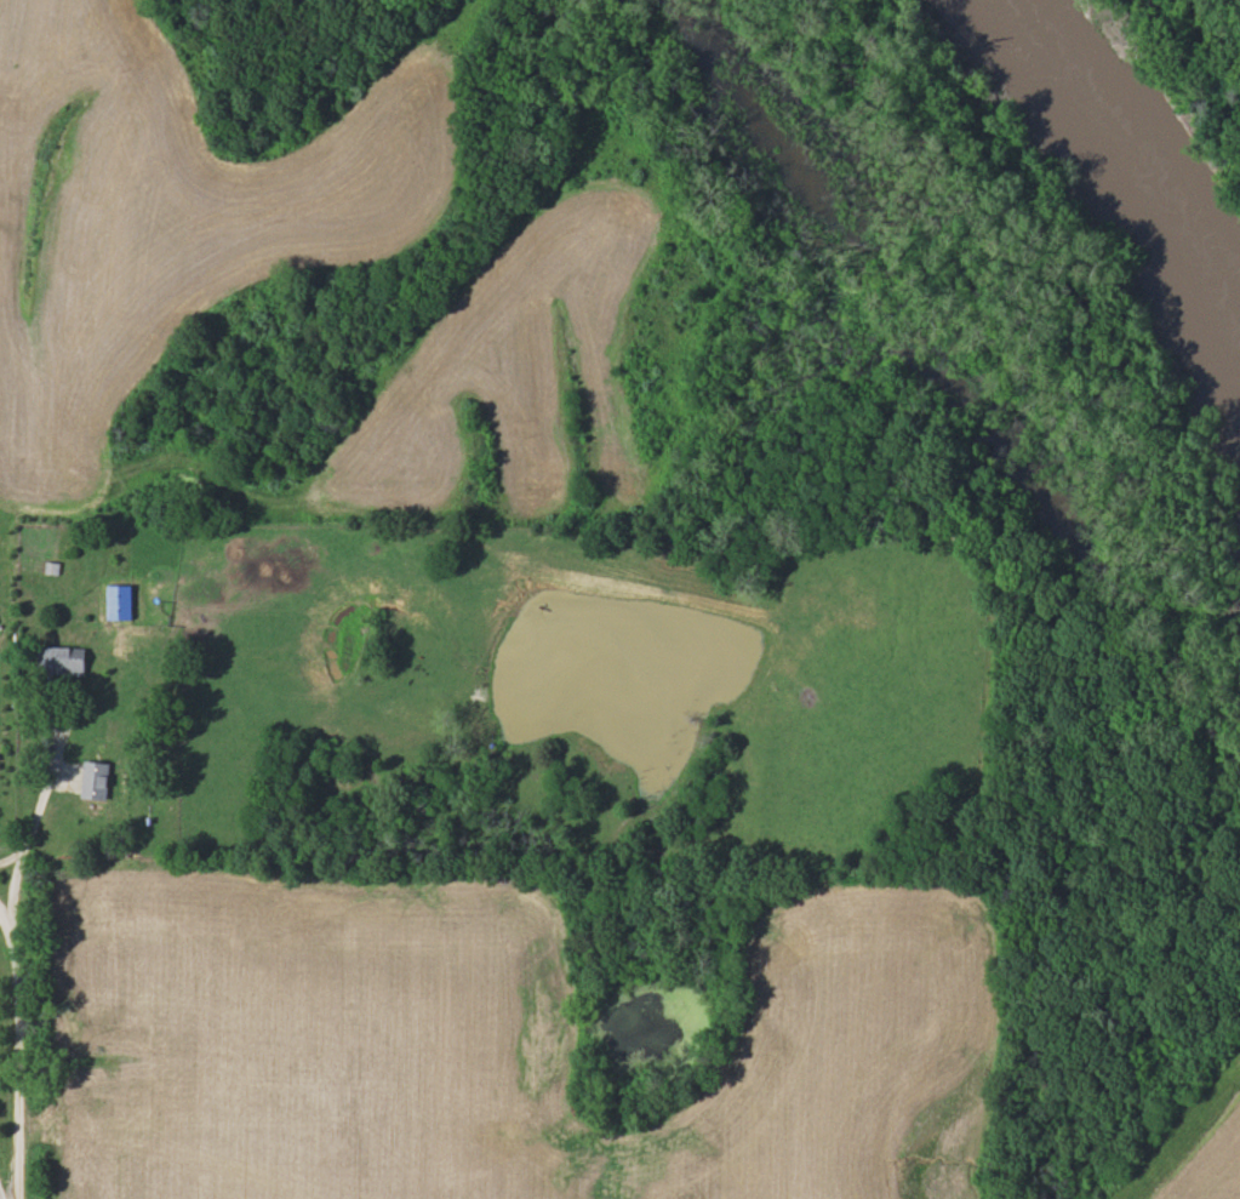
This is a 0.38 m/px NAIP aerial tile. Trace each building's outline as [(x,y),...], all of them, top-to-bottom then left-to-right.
[(43,574),(55,573),(55,563),(43,564),(43,574)] [(129,614),(130,587),(103,587),(102,613),(129,614)] [(81,674),(81,646),(36,646),(36,674),(81,674)] [(106,761),(85,761),(83,796),(104,797),(106,761)]
